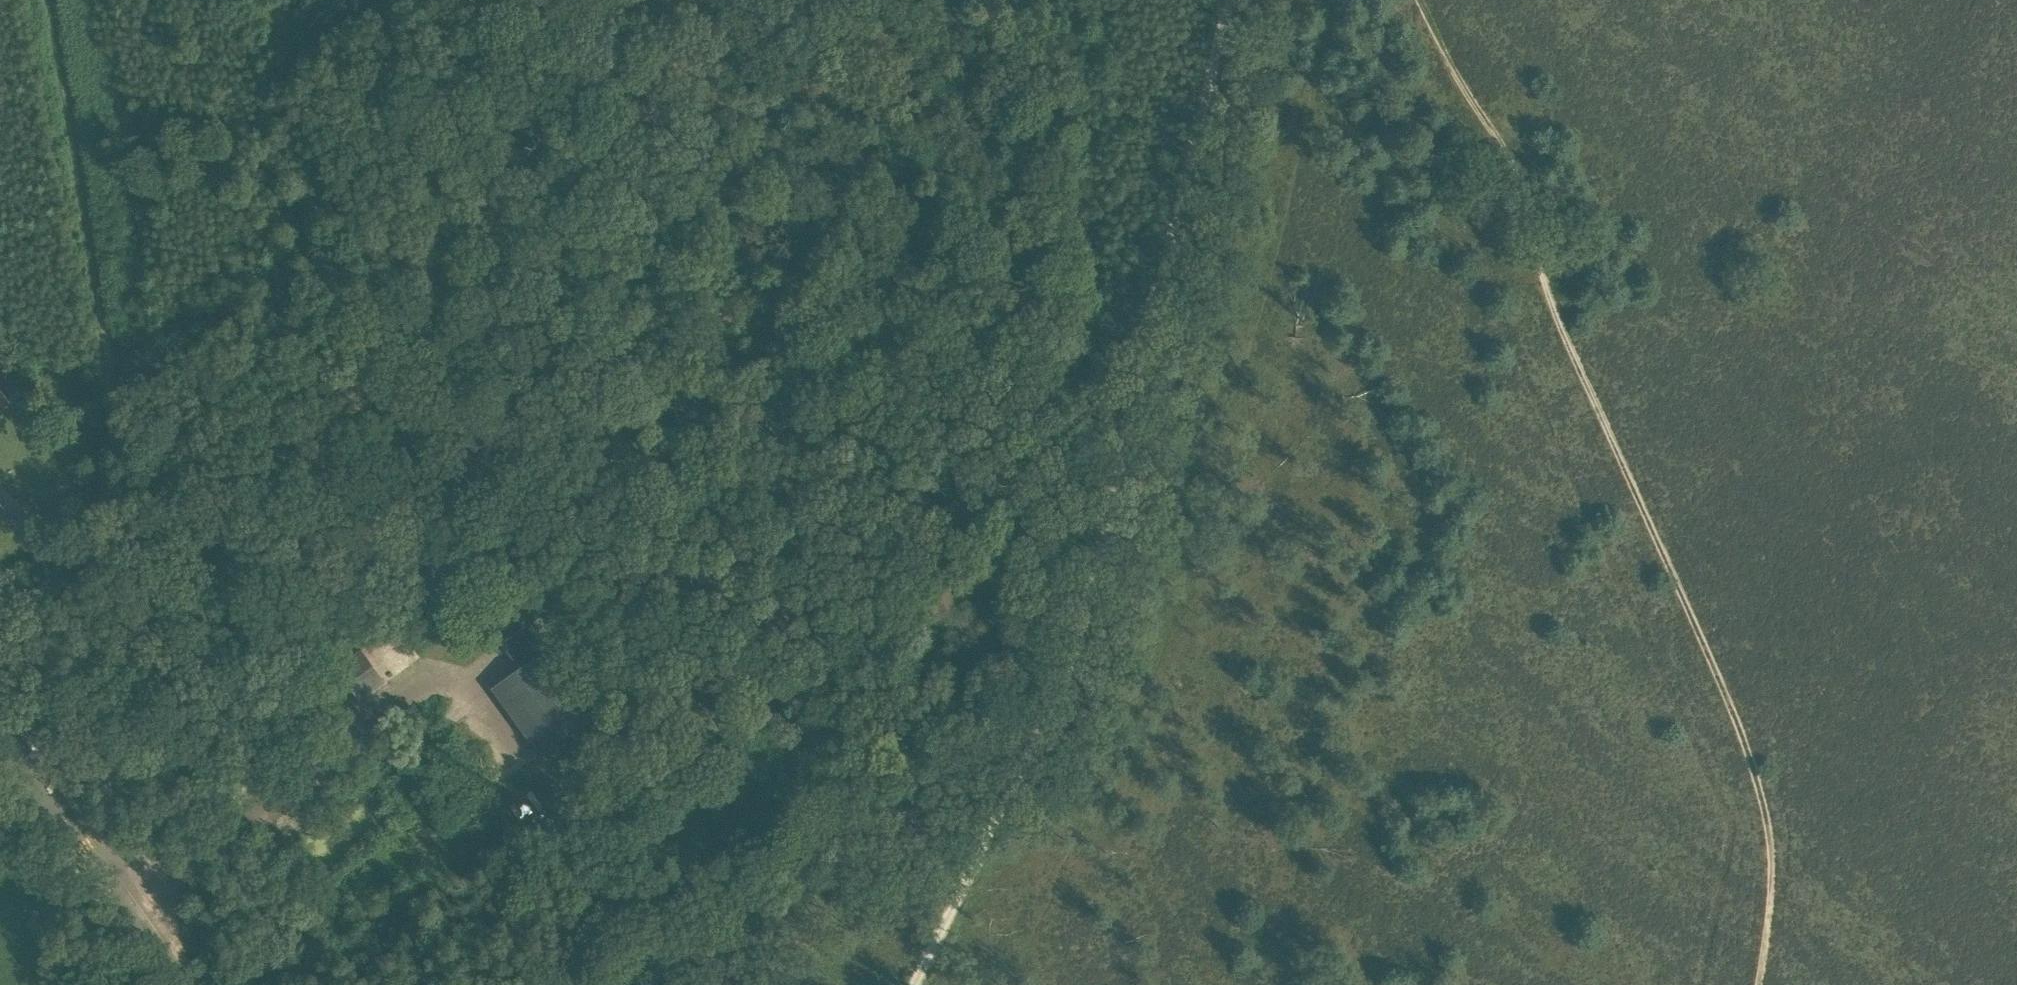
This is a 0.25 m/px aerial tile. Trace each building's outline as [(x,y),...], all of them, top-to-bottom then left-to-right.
[(9,398),(0,386),(0,404),(9,398)] [(507,609),(481,628),(495,646),(500,642),(520,669),(492,689),(539,755),(588,719),(585,715),(591,711),(582,699),(576,703),(540,653),(537,655),(518,629),(521,627),(507,609)] [(361,647),(335,667),(359,698),(385,679),(361,647)]
